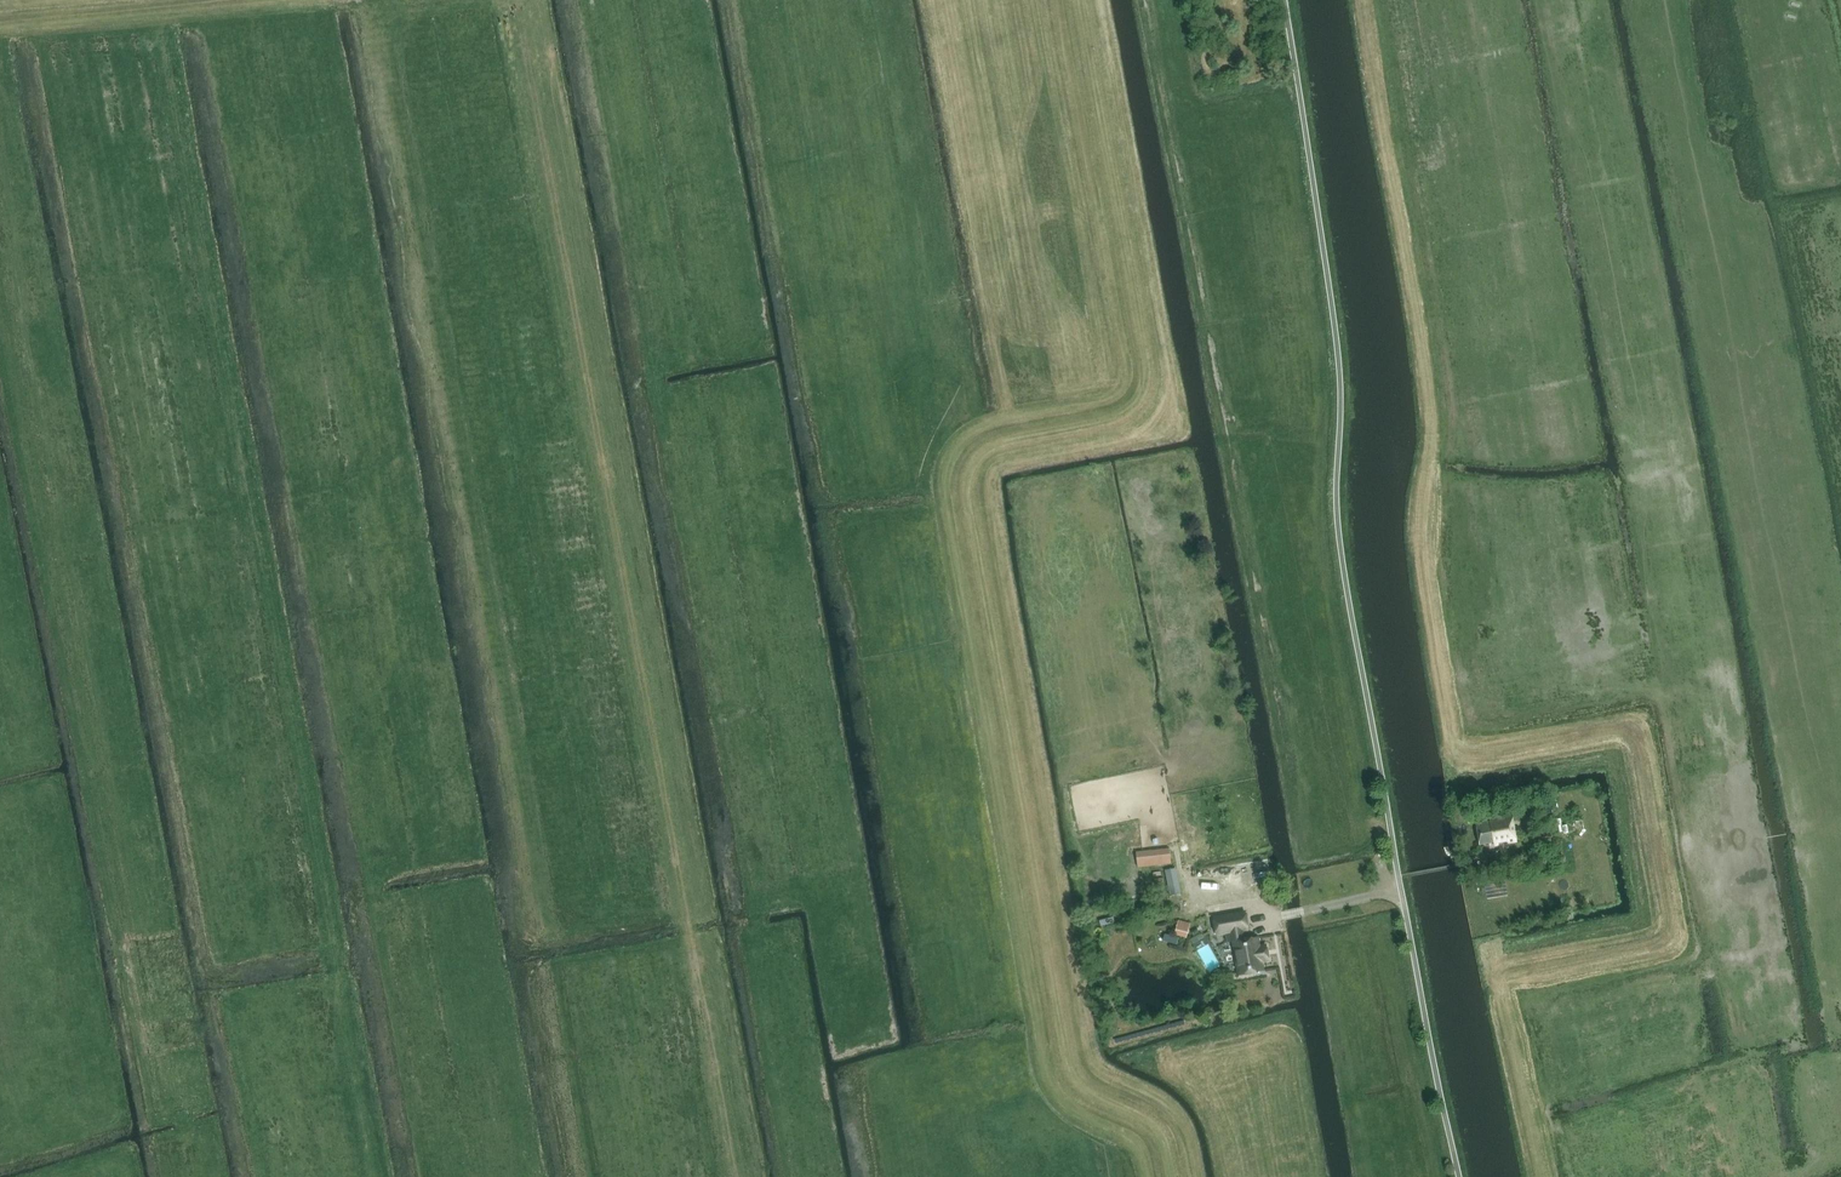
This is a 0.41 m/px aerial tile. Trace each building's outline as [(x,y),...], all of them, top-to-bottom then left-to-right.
[(1517,842),(1513,822),(1520,820),(1519,814),(1490,819),(1491,822),(1476,824),(1480,845),(1495,842),(1495,845),(1499,844),(1499,842),(1508,841),(1508,843),(1517,842)] [(1171,864),(1170,848),(1142,851),(1144,867),(1171,864)] [(1241,930),(1248,929),(1245,912),(1214,918),(1217,934),(1232,932),(1234,941),(1233,941),(1239,975),(1263,971),(1261,961),(1269,960),(1266,946),(1259,947),(1257,937),(1243,940),(1241,930)] [(1114,915),(1098,919),(1099,924),(1115,921),(1114,915)] [(1189,922),(1177,919),(1174,933),(1185,936),(1189,922)] [(1177,936),(1164,933),(1162,941),(1175,944),(1177,936)] [(1209,942),(1198,949),(1211,971),(1222,964),(1209,942)]
